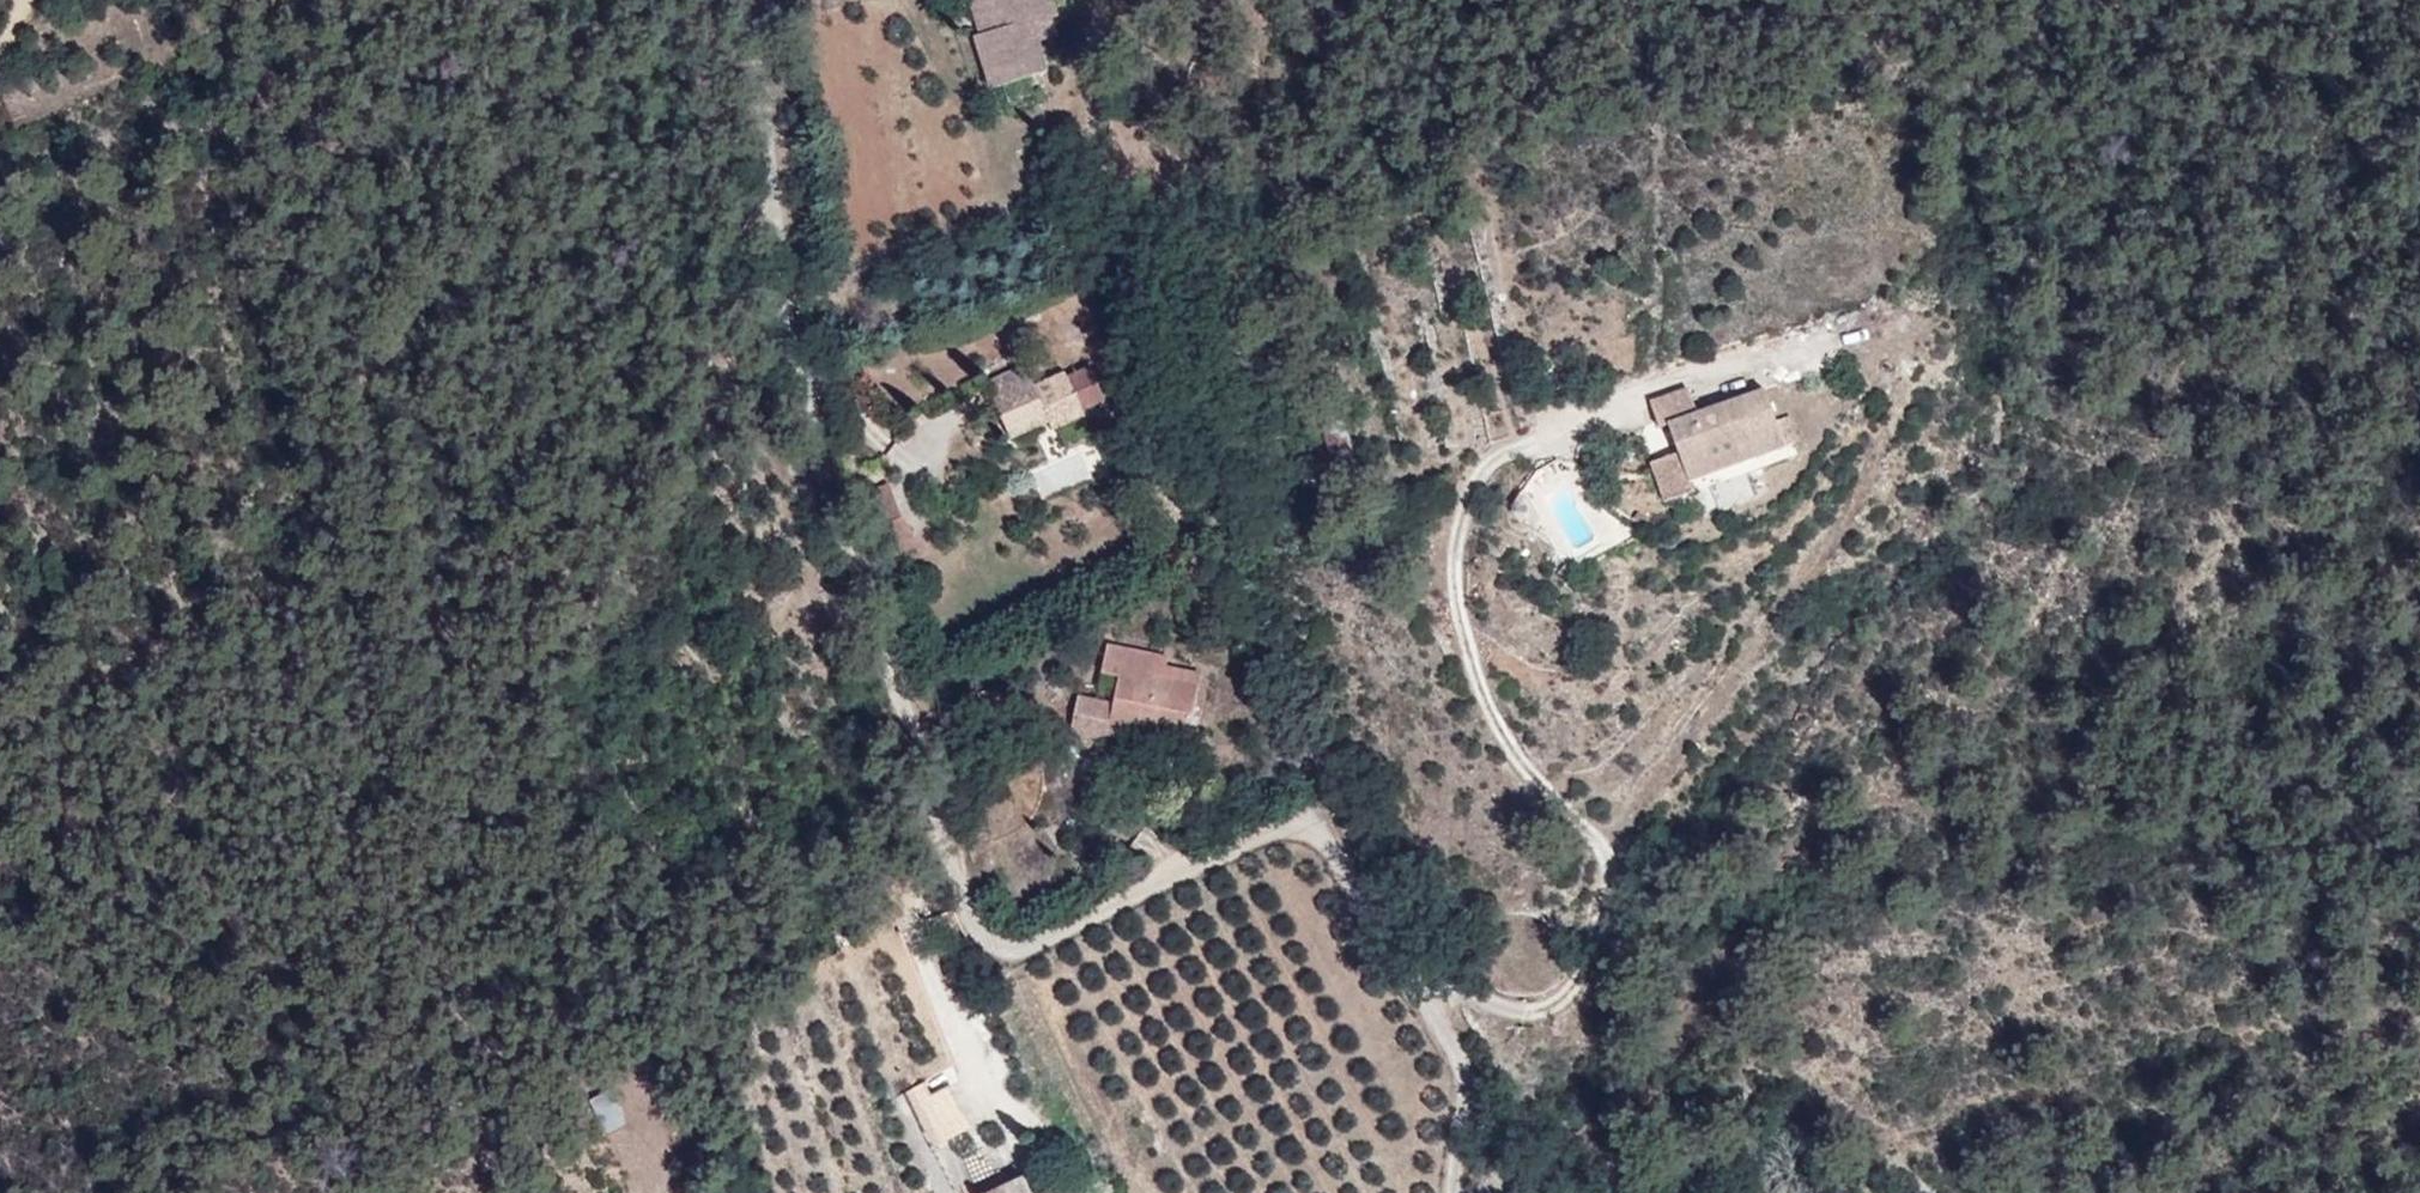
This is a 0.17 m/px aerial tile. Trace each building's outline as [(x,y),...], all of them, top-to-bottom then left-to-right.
[(1067,0),(960,0),(1006,109),(1091,69),(1067,0)] [(1093,337),(1000,364),(1023,449),(1129,411),(1093,337)] [(1816,464),(1766,372),(1603,417),(1643,511),(1816,464)] [(1326,437),(1329,455),(1350,452),(1347,434),(1326,437)] [(889,481),(872,487),(898,552),(915,546),(889,481)] [(1225,666),(1116,625),(1068,731),(1194,745),(1225,666)] [(610,1089),(588,1099),(604,1133),(626,1123),(610,1089)] [(1041,1167),(1004,1192),(1057,1192),(1041,1167)]
